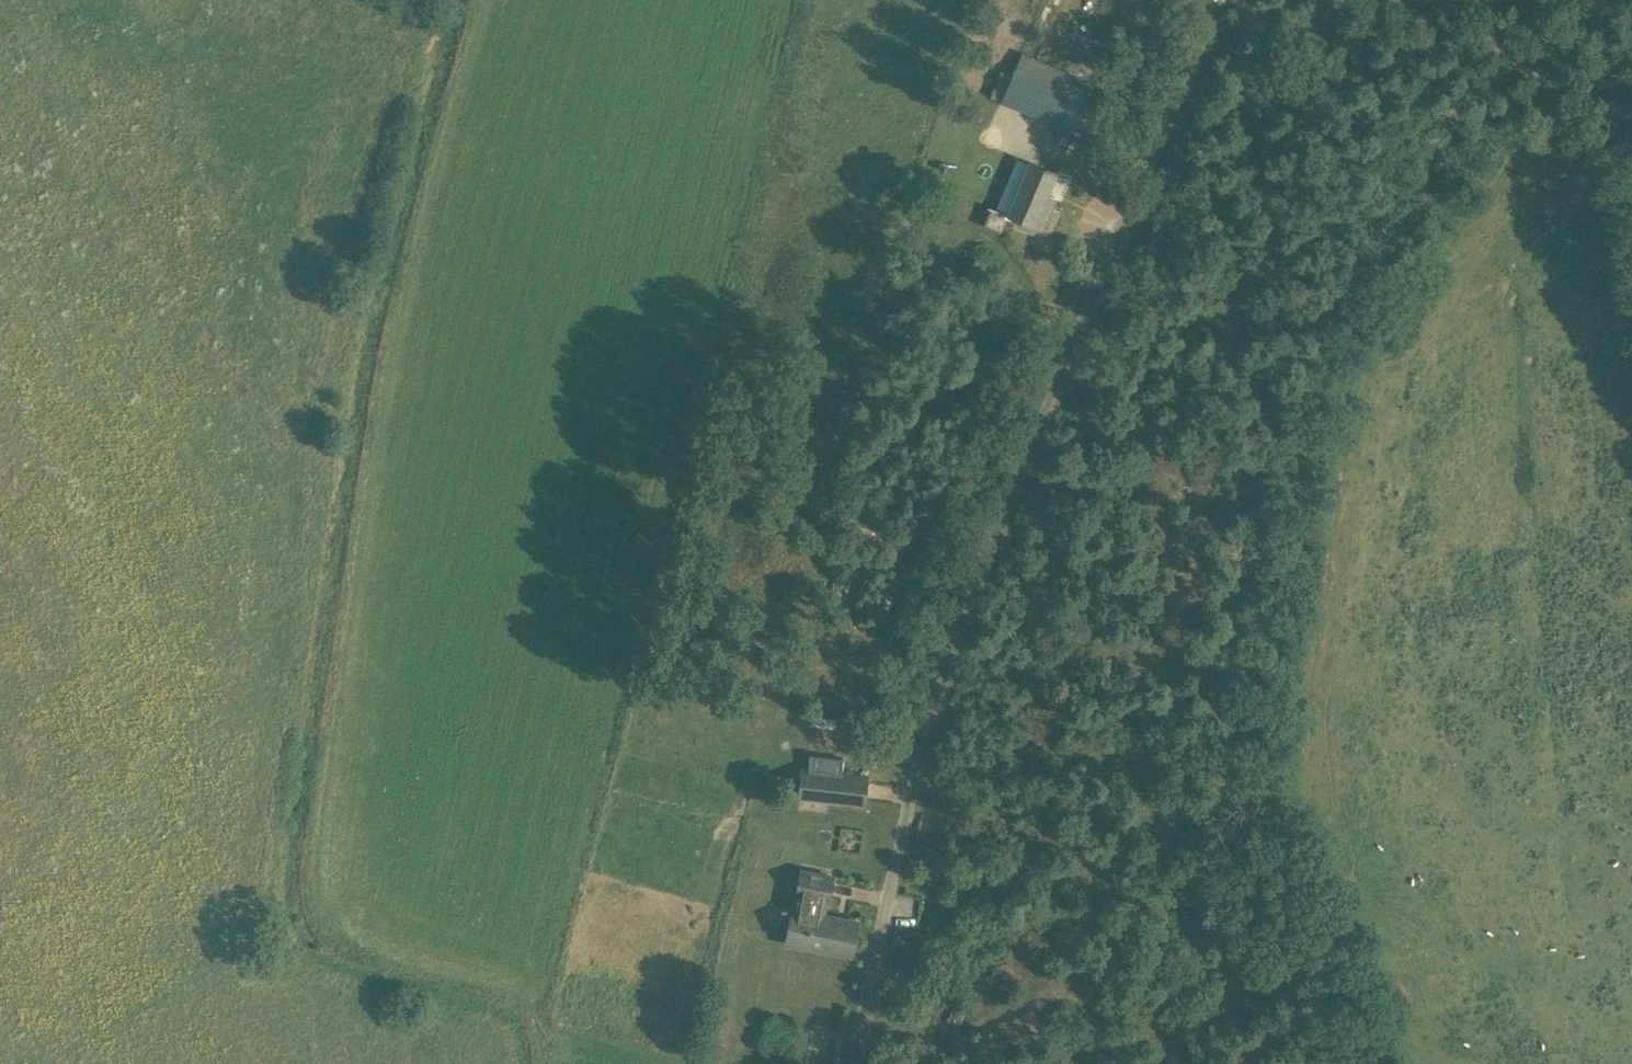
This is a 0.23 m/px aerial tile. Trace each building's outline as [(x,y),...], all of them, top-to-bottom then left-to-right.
[(1015,68),(1012,73),(1003,69),(991,96),(1074,131),(1087,99),(1015,68)] [(1009,215),(1022,221),(1042,230),(1055,199),(1047,195),(1056,174),(1031,163),(1009,215)] [(1001,232),(1009,215),(996,210),(992,208),(985,225),(1001,232)] [(865,779),(843,776),(801,772),(798,794),(862,801),(865,779)] [(856,920),(846,919),(826,915),(834,873),(803,867),(787,943),(849,954),(851,955),(857,920),(856,919),(856,920)]
